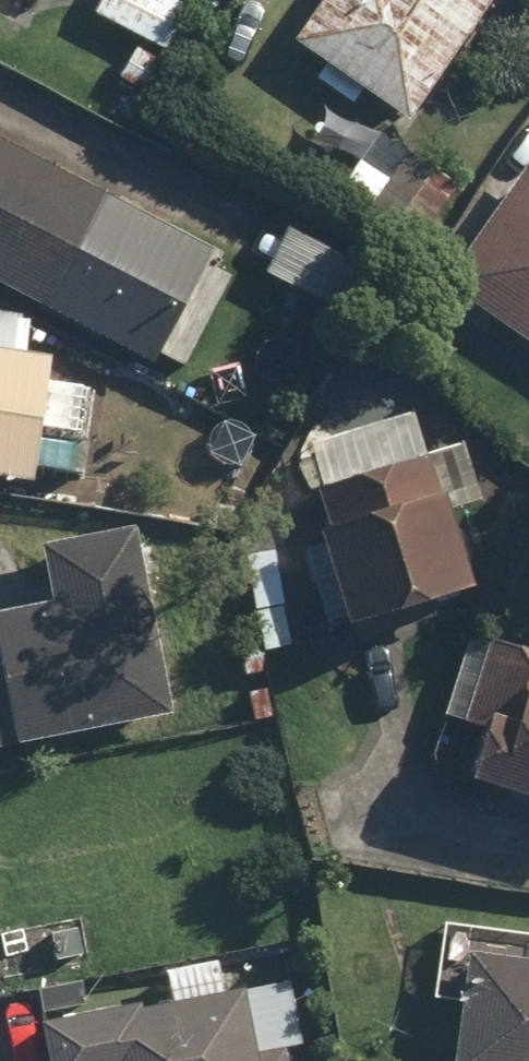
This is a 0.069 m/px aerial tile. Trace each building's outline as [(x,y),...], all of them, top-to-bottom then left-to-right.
[(84,14),(165,58),(188,16),(158,0),(92,0),(84,14)] [(481,0),(318,0),(285,50),(399,125),(481,0)] [(87,334),(136,241),(86,214),(93,202),(0,153),(0,289),(87,334)] [(446,198),(395,163),(348,230),(399,265),(446,198)] [(522,174),(442,289),(528,350),(528,179),(522,174)] [(19,484),(25,432),(57,436),(63,389),(33,385),(36,360),(0,356),(0,482),(19,484)] [(455,597),(432,513),(475,501),(461,450),(417,462),(405,418),(295,449),(317,531),(310,533),(337,630),(455,597)] [(163,719),(127,529),(34,547),(46,607),(0,616),(0,751),(163,719)] [(528,814),(528,616),(518,658),(465,645),(445,723),(475,730),(457,795),(528,814)] [(443,1060),(528,1060),(528,933),(437,922),(428,999),(450,1002),(443,1060)] [(285,986),(208,1000),(201,962),(162,970),(168,1004),(15,1032),(20,1060),(284,1060),(282,1050),(296,1047),(285,986)]
